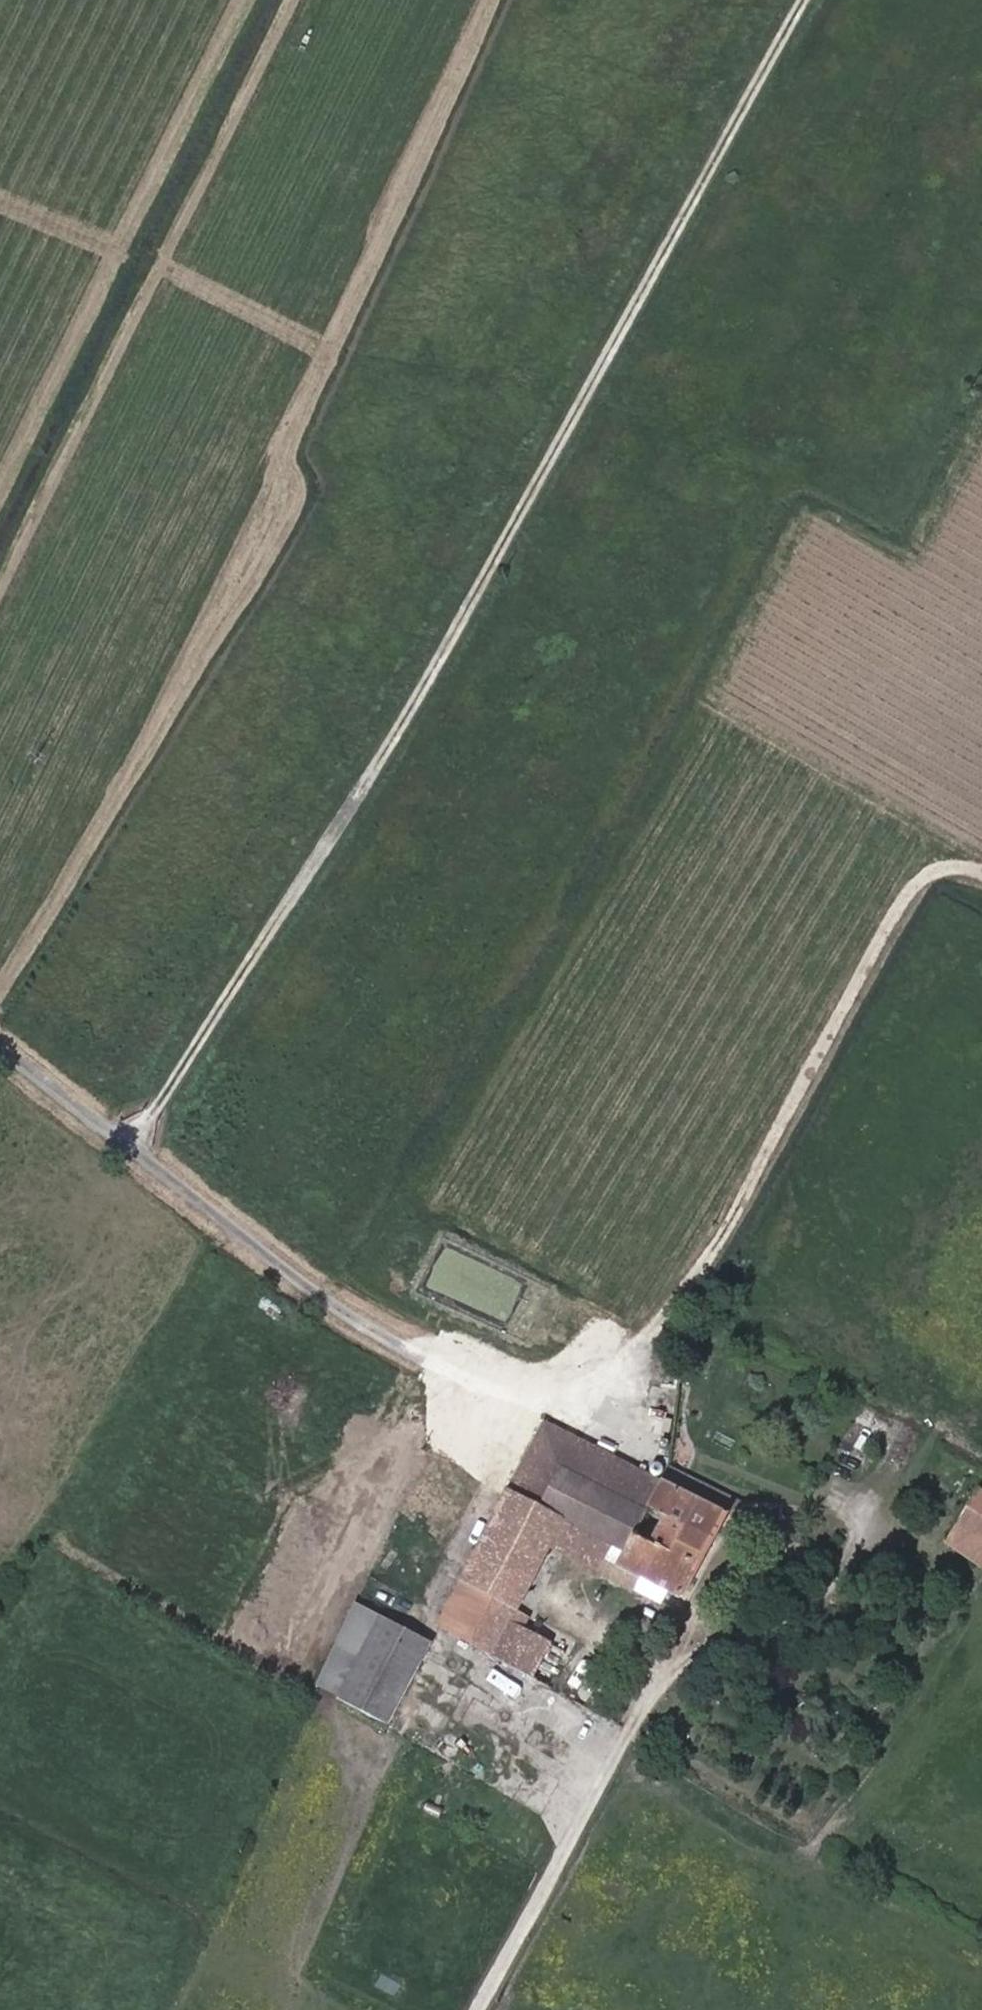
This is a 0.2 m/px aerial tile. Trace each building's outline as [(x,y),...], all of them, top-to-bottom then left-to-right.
[(506,1501),(561,1531),(620,1563),(663,1482),(549,1421),(506,1501)] [(728,1517),(663,1482),(620,1563),(685,1598),(728,1517)] [(963,1521),(981,1534),(981,1492),(963,1521)] [(439,1624),(557,1688),(575,1654),(513,1621),(561,1531),(506,1501),(439,1624)] [(949,1541),(976,1559),(981,1551),(981,1534),(963,1521),(949,1541)] [(359,1607),(318,1682),(391,1722),(432,1646),(359,1607)] [(575,1654),(557,1688),(594,1708),(618,1664),(581,1644),(575,1654)]
